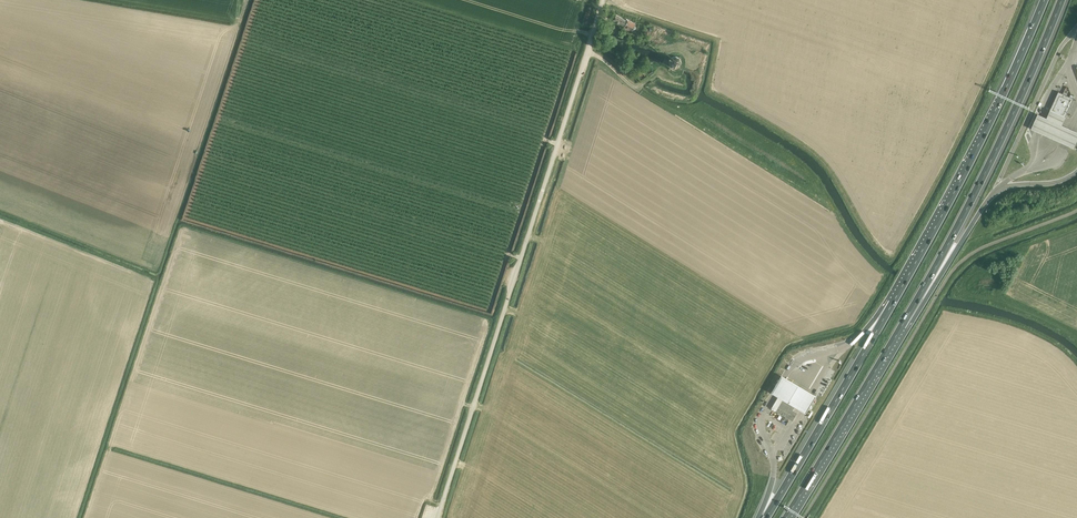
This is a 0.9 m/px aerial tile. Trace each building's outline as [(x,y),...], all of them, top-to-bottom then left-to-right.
[(626,19),(626,20),(616,15),(613,20),(624,26),(626,27),(625,29),(628,31),(631,30),(632,31),(636,24),(626,19)] [(669,62),(670,64),(671,66),(675,69),(679,67),(681,63),(680,59),(676,57),(672,58),(669,62)] [(1073,98),(1058,91),(1049,110),(1065,117),(1073,98)] [(1049,110),(1046,117),(1038,113),(1031,128),(1073,147),(1076,139),(1076,131),(1062,124),(1065,117),(1049,110)] [(816,395),(781,375),(771,392),(806,412),(816,395)] [(796,405),(784,398),(779,395),(772,408),(793,421),(798,412),(793,409),(796,405)]
